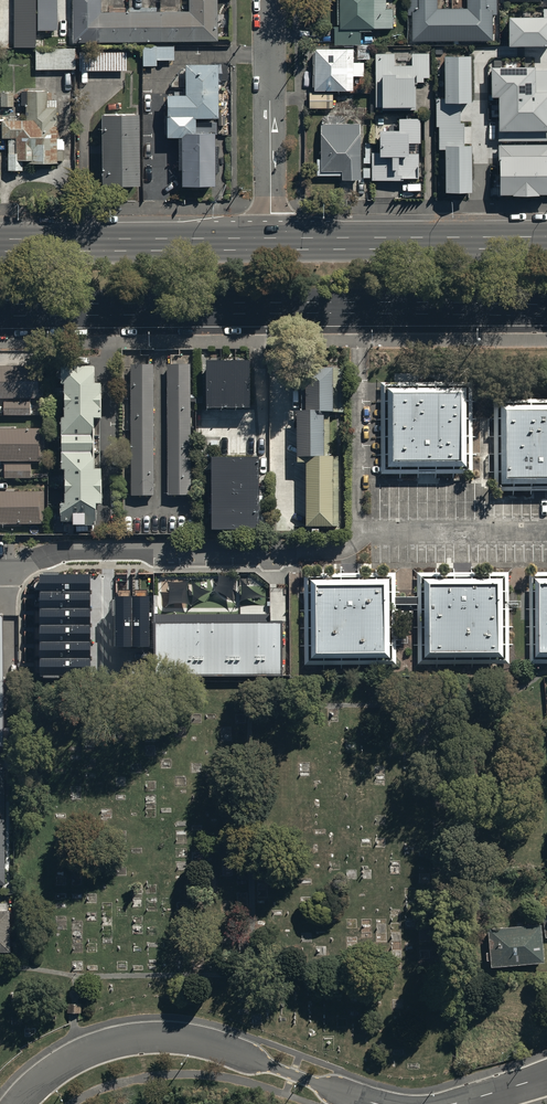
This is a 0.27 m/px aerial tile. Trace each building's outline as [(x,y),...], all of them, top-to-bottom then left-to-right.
[(13,46),(36,46),(36,0),(13,0),(13,46)] [(217,42),(217,0),(188,0),(188,13),(99,13),(99,0),(71,0),(71,43),(217,42)] [(337,27),(334,27),(334,43),(361,43),(361,31),(371,31),(371,29),(393,29),(393,8),(386,9),(386,0),(337,0),(337,27)] [(411,39),(491,39),(491,14),(496,14),(496,0),(465,0),(465,7),(437,7),(437,0),(407,0),(407,14),(410,14),(411,39)] [(510,46),(546,46),(546,10),(544,10),(544,18),(510,18),(510,46)] [(174,45),(141,45),(142,66),(157,66),(157,59),(174,59),(174,45)] [(314,86),(314,90),(353,90),(353,74),(365,74),(365,64),(370,64),(370,45),(357,45),(357,63),(353,63),(353,49),(315,49),(315,52),(313,52),(313,86),(314,86)] [(74,50),(35,50),(35,68),(74,68),(74,50)] [(127,52),(79,52),(79,70),(126,70),(127,52)] [(394,52),(375,53),(376,107),(382,107),(382,109),(415,108),(415,82),(423,81),(423,77),(429,77),(429,53),(410,53),(410,65),(394,65),(394,52)] [(446,148),(446,192),(471,192),(471,148),(464,148),(463,126),(460,126),(460,102),(470,102),(470,56),(445,56),(445,100),(437,100),(437,126),(439,126),(439,148),(446,148)] [(230,67),(220,67),(220,64),(184,64),(184,94),(165,94),(165,136),(180,135),(180,185),(214,185),(214,132),(193,132),(193,117),(217,117),(217,81),(230,81),(230,67)] [(493,68),(494,96),(500,96),(501,140),(546,140),(546,70),(534,70),(534,68),(493,68)] [(0,92),(0,106),(13,106),(13,92),(0,92)] [(24,171),(24,163),(57,163),(57,160),(62,160),(62,143),(56,143),(56,107),(46,107),(46,92),(21,92),(21,106),(25,106),(25,119),(2,119),(2,140),(7,140),(7,171),(24,171)] [(333,93),(309,93),(309,107),(333,107),(333,93)] [(137,112),(99,112),(100,185),(138,184),(137,112)] [(380,152),(372,152),(372,180),(404,180),(404,176),(419,176),(419,153),(410,153),(409,143),(420,143),(420,118),(399,118),(399,130),(380,130),(380,152)] [(360,179),(360,123),(322,122),(321,159),(318,159),(318,175),(342,175),(341,179),(360,179)] [(501,145),(501,194),(546,194),(546,145),(501,145)] [(253,360),(209,361),(210,408),(253,408),(253,360)] [(131,364),(131,497),(157,497),(156,364),(131,364)] [(166,364),(167,494),(193,494),(192,364),(166,364)] [(43,400),(43,368),(0,368),(0,400),(43,400)] [(106,420),(106,381),(98,381),(98,368),(67,368),(68,437),(98,437),(98,420),(106,420)] [(306,467),(307,530),(340,530),(339,457),(331,457),(330,415),(340,415),(340,370),(304,371),(304,414),(297,415),(297,467),(306,467)] [(471,475),(470,383),(380,383),(380,475),(471,475)] [(492,401),(492,493),(546,493),(546,401),(492,401)] [(31,403),(5,403),(5,417),(31,417),(31,403)] [(44,463),(44,431),(0,431),(0,463),(44,463)] [(98,437),(67,437),(68,453),(98,452),(98,437)] [(106,507),(106,468),(98,468),(98,455),(67,455),(68,524),(98,523),(98,507),(106,507)] [(263,459),(215,458),(215,531),(262,531),(263,459)] [(32,465),(6,466),(6,480),(32,480),(32,465)] [(43,526),(43,494),(0,494),(0,526),(43,526)] [(528,575),(528,667),(546,667),(546,574),(528,575)] [(93,681),(92,575),(44,576),(45,682),(93,681)] [(395,667),(394,575),(304,575),(304,667),(395,667)] [(506,667),(506,575),(416,575),(416,667),(506,667)] [(152,600),(117,600),(117,652),(152,652),(152,600)] [(281,680),(280,624),(271,624),(271,616),(155,617),(156,681),(281,680)] [(8,957),(8,916),(0,916),(0,958),(8,957)] [(488,931),(491,969),(543,965),(540,926),(488,931)]
